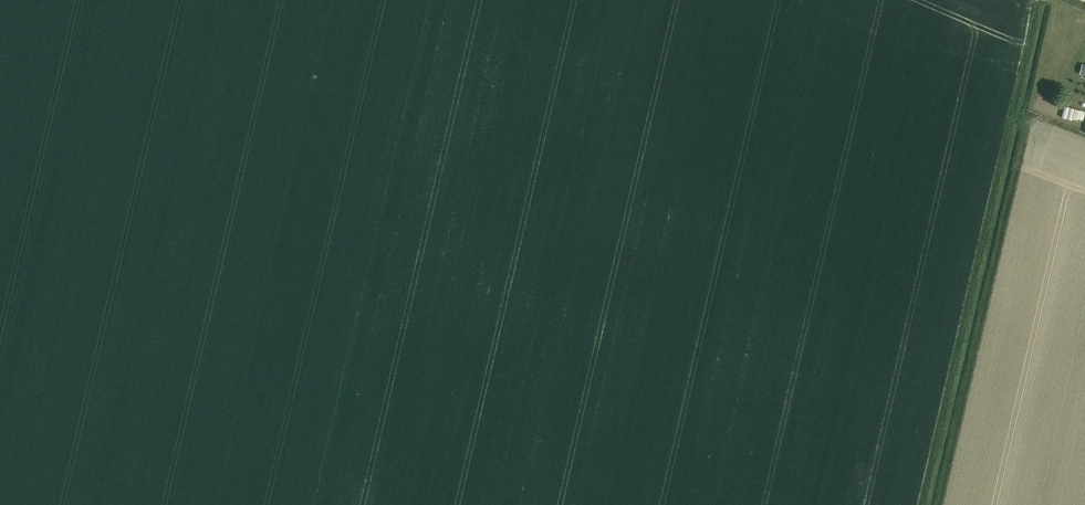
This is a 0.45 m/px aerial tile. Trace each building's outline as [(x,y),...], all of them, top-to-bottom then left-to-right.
[(1072,119),(1083,122),(1084,113),(1084,112),(1064,107),(1061,118),(1072,121),(1072,119)]
